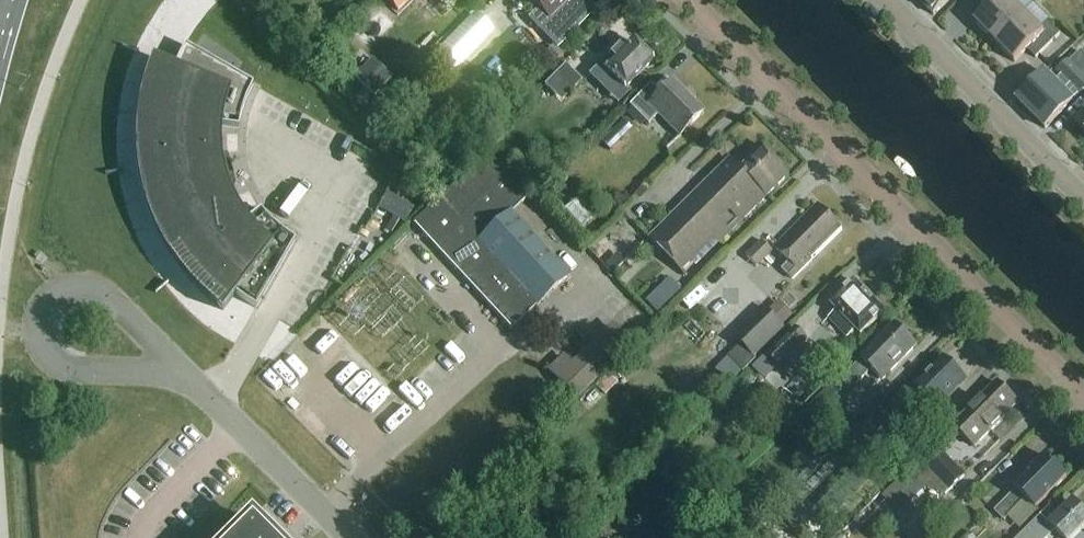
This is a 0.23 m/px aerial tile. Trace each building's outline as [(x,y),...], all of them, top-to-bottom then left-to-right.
[(584,0),(528,0),(539,11),(529,21),(558,49),(595,11),(584,0)] [(921,4),(934,16),(950,0),(925,0),(921,4)] [(996,44),(1024,14),(1010,0),(980,0),(979,1),(988,10),(975,23),(996,44)] [(1024,14),(996,44),(1015,63),(1028,50),(1036,59),(1060,35),(1048,23),(1040,30),(1024,14)] [(457,62),(488,30),(477,19),(446,51),(446,50),(436,60),(448,73),(458,63),(457,62)] [(612,77),(625,90),(652,62),(631,42),(625,48),(622,45),(594,72),(605,84),(612,77)] [(230,191),(234,190),(226,160),(222,161),(221,160),(220,143),(221,127),(238,129),(240,121),(241,113),(246,99),(253,85),(185,46),(179,58),(174,68),(155,61),(149,75),(145,88),(142,101),(140,115),(139,129),(138,143),(138,157),(140,171),(142,184),(146,198),(149,211),(154,224),(160,237),(167,249),(174,261),(182,272),(191,283),(201,293),(210,303),(222,312),(235,296),(244,302),(256,309),(295,241),(282,232),(271,223),(266,217),(260,211),(247,221),(238,208),(230,193),(230,191)] [(1017,101),(1045,130),(1073,102),(1072,102),(1079,96),(1083,91),(1083,56),(1081,52),(1070,63),(1068,61),(1056,73),(1061,77),(1054,84),(1044,73),(1017,101)] [(365,65),(353,77),(372,95),(384,83),(365,65)] [(544,86),(561,103),(582,82),(565,65),(544,86)] [(525,92),(534,82),(526,75),(517,84),(525,92)] [(658,116),(679,137),(703,113),(672,82),(659,94),(650,85),(629,106),(648,126),(658,116)] [(1076,125),(1083,133),(1083,116),(1076,125)] [(650,240),(682,273),(716,240),(720,244),(789,177),(759,147),(738,168),(731,161),(650,240)] [(569,277),(511,214),(527,199),(484,156),(439,202),(412,226),(413,227),(414,226),(510,330),(509,330),(510,331),(569,277)] [(405,224),(413,209),(402,203),(386,194),(377,209),(393,218),(385,231),(391,234),(399,221),(405,224)] [(577,201),(564,213),(580,229),(593,217),(577,201)] [(790,263),(783,271),(792,281),(842,230),(817,205),(775,248),(790,263)] [(747,258),(758,269),(774,253),(763,242),(747,258)] [(613,274),(619,268),(612,260),(605,266),(613,274)] [(676,275),(653,297),(664,309),(688,286),(676,275)] [(837,312),(829,320),(848,339),(856,332),(861,336),(884,313),(882,310),(882,307),(878,303),(875,303),(865,294),(865,290),(862,286),(858,286),(855,283),(832,306),(837,312)] [(742,346),(755,359),(784,329),(764,309),(735,338),(742,346)] [(883,382),(917,346),(896,326),(861,361),(862,361),(845,378),(842,375),(802,415),(817,430),(846,401),(843,399),(855,387),(872,371),(883,382)] [(550,372),(576,399),(629,346),(612,329),(572,368),(564,359),(550,372)] [(768,356),(780,368),(807,341),(796,329),(768,356)] [(742,346),(729,358),(744,374),(757,361),(755,359),(742,346)] [(830,363),(837,371),(850,360),(843,351),(830,363)] [(889,406),(902,420),(926,397),(938,409),(966,381),(964,379),(964,375),(958,370),(954,369),(945,360),(928,377),(926,375),(916,386),(913,382),(897,398),(889,406)] [(954,428),(975,449),(1019,405),(998,384),(954,428)] [(868,425),(795,499),(804,508),(824,527),(886,464),(866,445),(877,433),(868,425)] [(965,477),(943,455),(953,445),(945,437),(909,472),(926,489),(945,496),(965,477)] [(1016,490),(994,512),(1004,522),(1026,500),(1036,509),(1067,478),(1045,457),(1015,488),(1016,490)] [(791,499),(804,485),(794,475),(781,489),(791,499)] [(888,501),(878,511),(891,524),(900,514),(888,501)] [(1055,531),(1062,537),(1075,537),(1083,529),(1083,514),(1073,504),(1060,517),(1050,508),(1020,537),(1048,537),(1055,531)] [(775,537),(813,537),(818,532),(794,508),(775,527),(781,532),(775,537)] [(268,537),(292,537),(266,512),(254,524),(268,537)] [(250,521),(233,537),(267,537),(250,521)]
